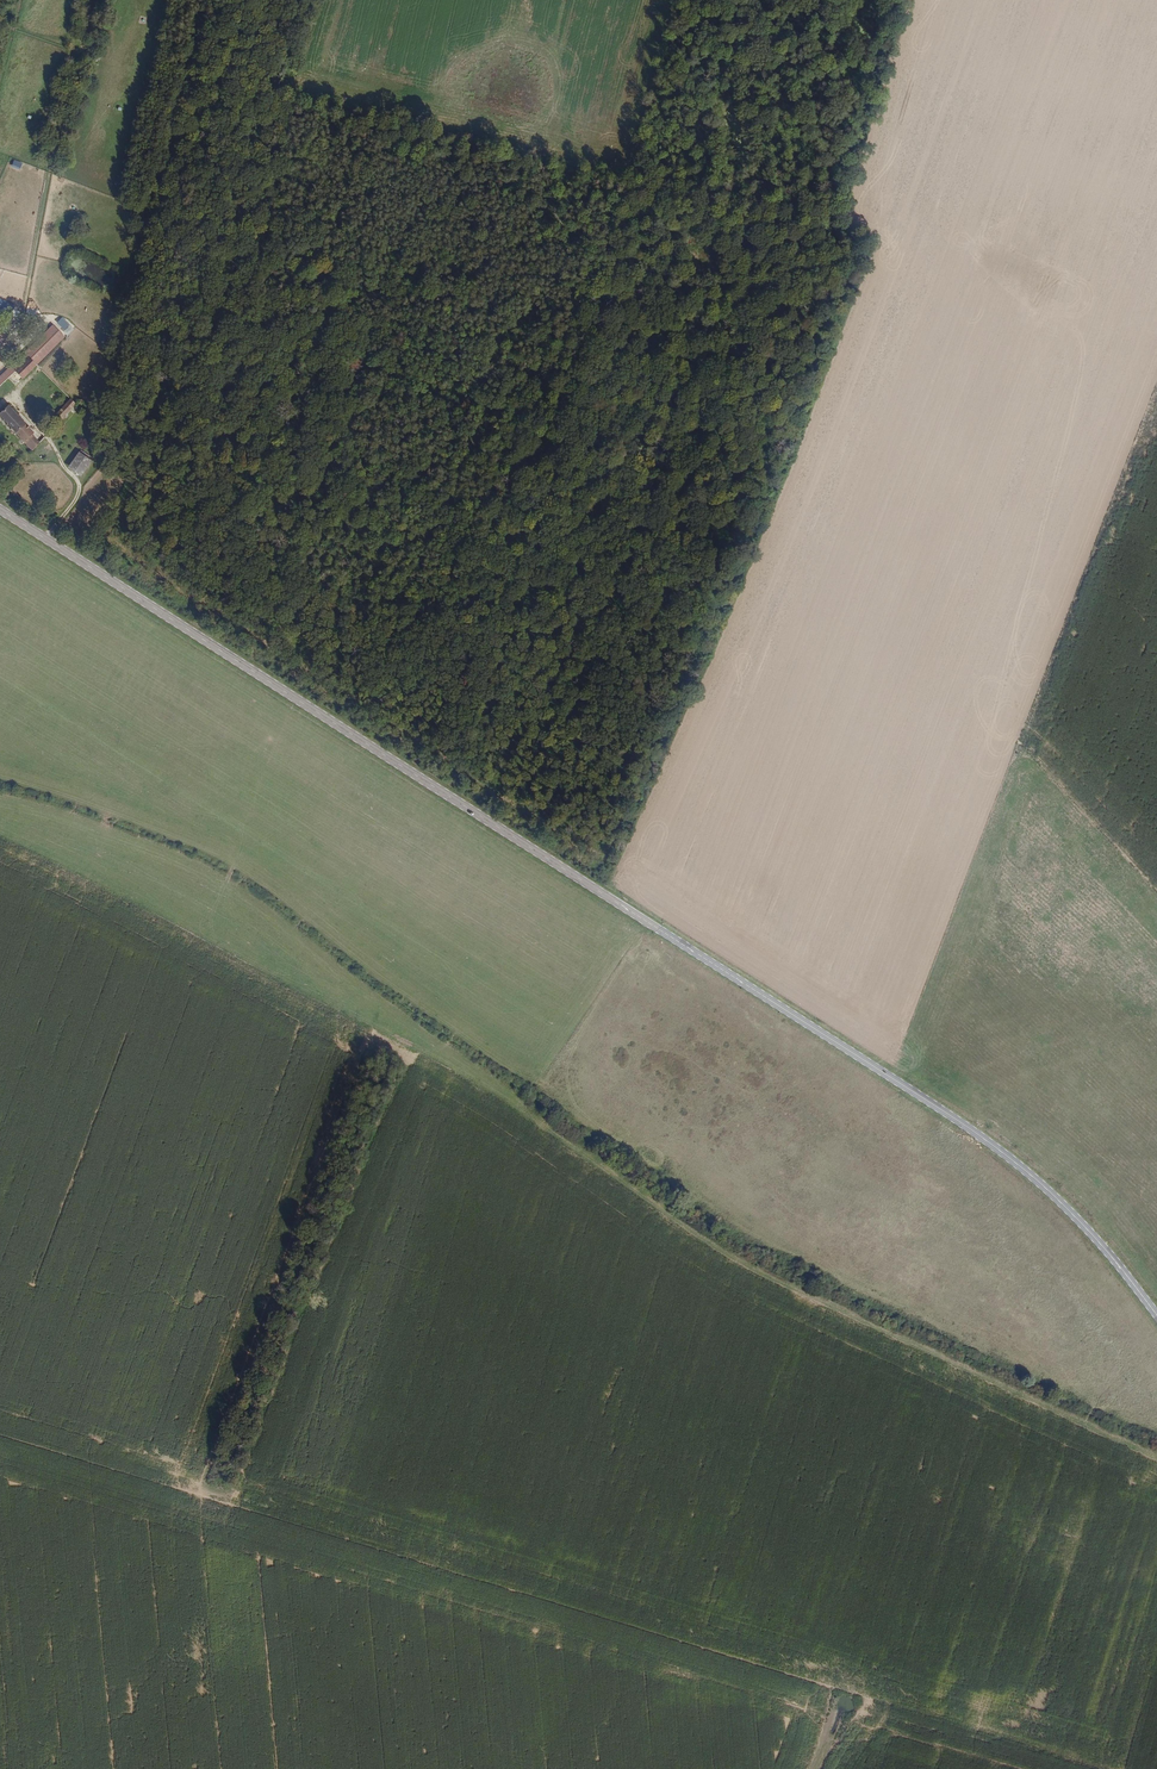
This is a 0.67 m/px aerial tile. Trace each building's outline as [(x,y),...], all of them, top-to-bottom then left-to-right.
[(71,324),(64,331),(68,336),(75,329),(71,324)] [(30,378),(50,358),(41,349),(21,369),(30,378)] [(16,372),(11,366),(0,376),(0,387),(16,372)] [(15,392),(30,378),(21,369),(6,383),(15,392)] [(57,426),(72,411),(66,405),(51,420),(57,426)] [(8,409),(0,416),(0,419),(24,446),(33,438),(8,409)] [(80,452),(68,467),(80,476),(92,461),(80,452)]
